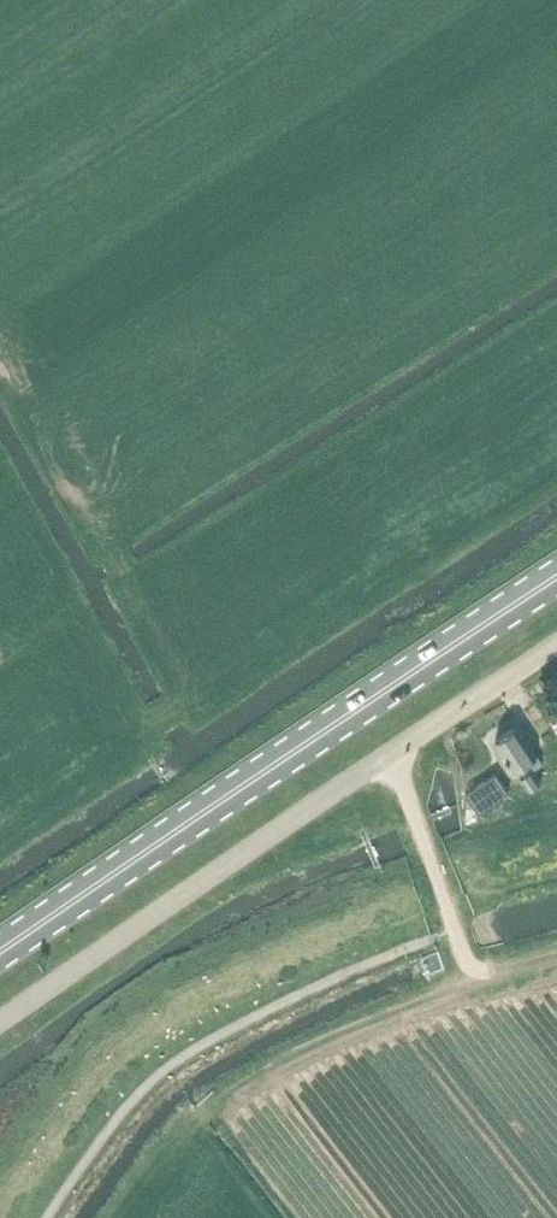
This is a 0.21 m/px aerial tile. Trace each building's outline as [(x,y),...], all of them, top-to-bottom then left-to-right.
[(536,755),(517,725),(496,739),(516,769),(516,768),(530,790),(541,783),(533,770),(544,763),(538,754),(536,755)] [(496,774),(467,792),(480,812),(508,794),(499,780),(501,779),(496,774)]
